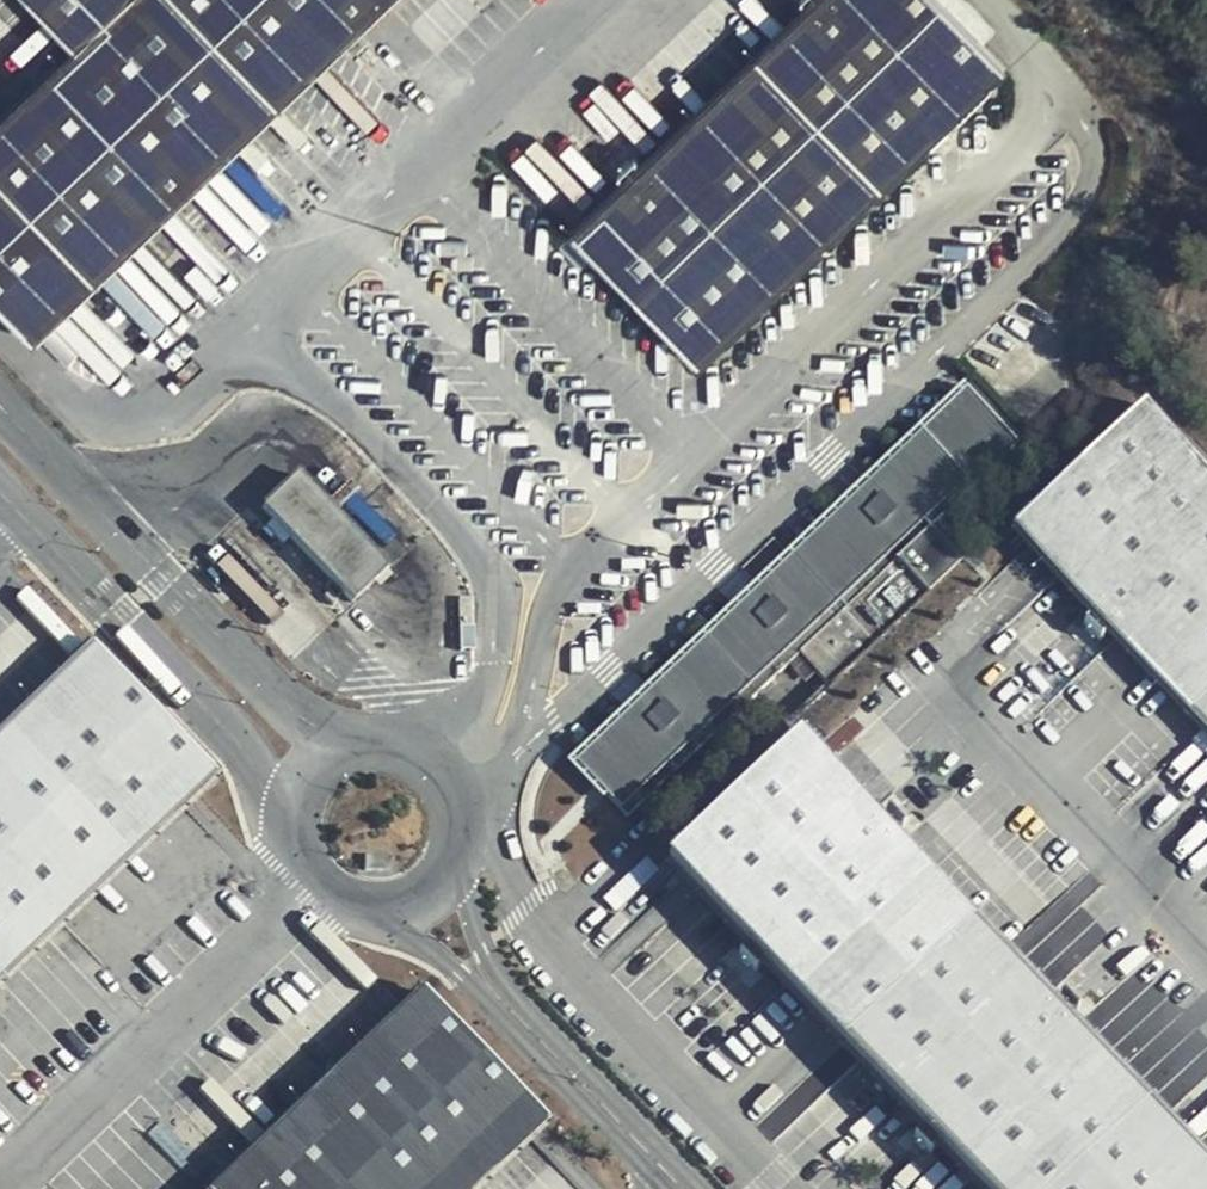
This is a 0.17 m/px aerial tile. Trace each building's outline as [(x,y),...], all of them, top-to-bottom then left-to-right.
[(37,337),(52,322),(280,103),(182,0),(131,0),(87,43),(0,125),(0,298),(37,337)] [(87,43),(131,0),(45,0),(87,43)] [(386,0),(182,0),(280,103),(386,0)] [(1005,71),(994,54),(942,0),(815,0),(572,233),(699,365),(1005,71)] [(994,54),(1005,71),(1008,68),(994,54)] [(917,517),(929,529),(1014,447),(962,393),(788,557),(797,567),(926,443),(958,476),(917,517)] [(1142,408),(1012,533),(1085,610),(1114,640),(1188,716),(1206,698),(1206,475),(1142,408)] [(841,698),(885,655),(928,614),(970,574),(929,529),(917,517),(958,476),(926,443),(797,567),(788,557),(755,588),(763,597),(740,620),(732,611),(646,692),(655,702),(633,722),(624,713),(573,761),(626,817),(800,654),(841,698)] [(388,567),(298,472),(263,505),(353,600),(388,567)] [(763,597),(755,588),(732,611),(740,620),(763,597)] [(1114,640),(1085,610),(1066,629),(1094,659),(1114,640)] [(184,805),(216,774),(92,647),(75,660),(0,733),(0,978),(3,981),(184,805)] [(646,692),(624,713),(633,722),(655,702),(646,692)] [(1188,716),(1206,736),(1206,698),(1188,716)] [(1074,1026),(1046,997),(900,844),(872,815),(799,737),(668,861),(685,878),(743,939),(771,968),(917,1121),(946,1151),(982,1188),(1206,1188),(1206,1165),(1074,1026)] [(894,793),(872,815),(900,844),(922,823),(894,793)] [(771,968),(743,939),(721,959),(749,989),(771,968)] [(1068,976),(1046,997),(1074,1026),(1095,1004),(1068,976)] [(530,1138),(546,1122),(421,990),(390,1022),(215,1188),(476,1188),(530,1138)] [(925,1170),(946,1151),(917,1121),(896,1141),(925,1170)]
